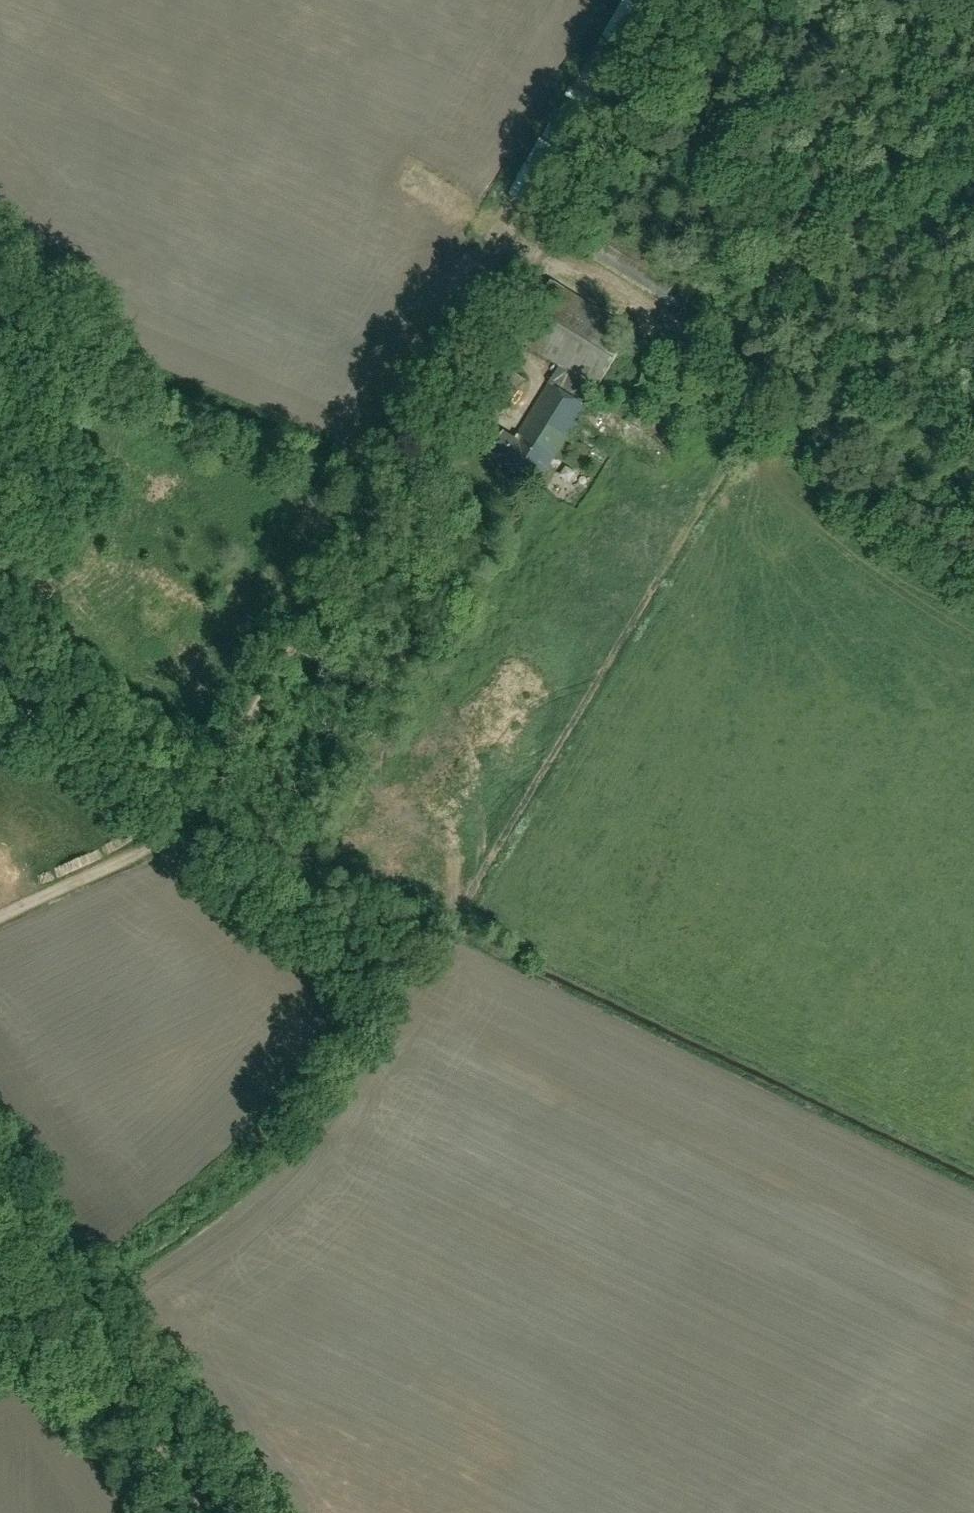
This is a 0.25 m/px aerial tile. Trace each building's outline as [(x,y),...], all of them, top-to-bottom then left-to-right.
[(597,389),(633,331),(552,280),(516,338),(560,366),(597,389)] [(541,478),(597,389),(560,366),(515,438),(503,431),(493,448),(541,478)] [(481,410),(494,421),(525,381),(512,371),(481,410)]
